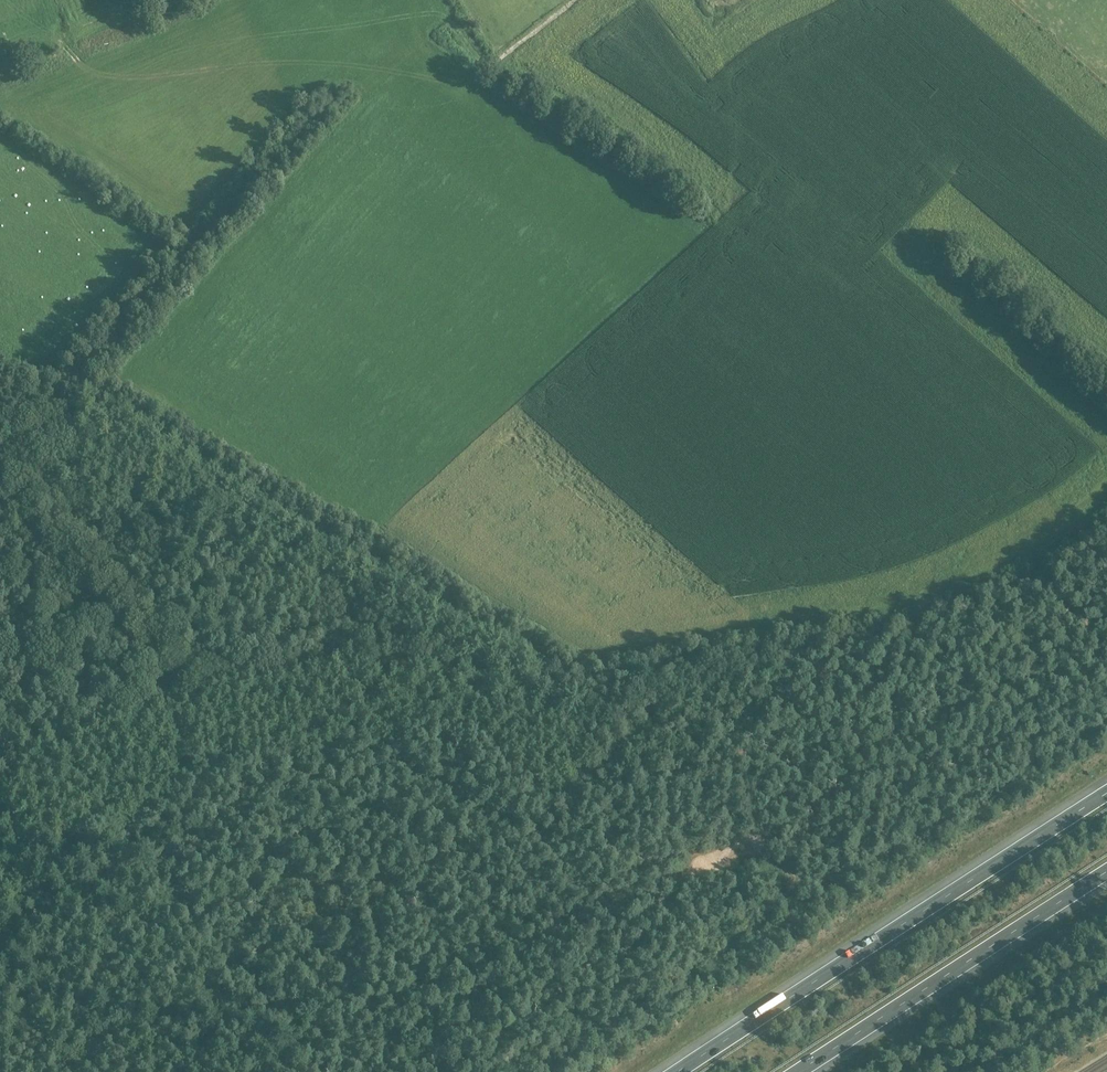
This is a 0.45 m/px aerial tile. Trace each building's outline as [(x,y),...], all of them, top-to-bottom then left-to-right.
[(722,2),(719,4),(727,14),(745,0),(720,0),(722,2)] [(830,980),(835,990),(856,979),(852,969),(830,980)]
